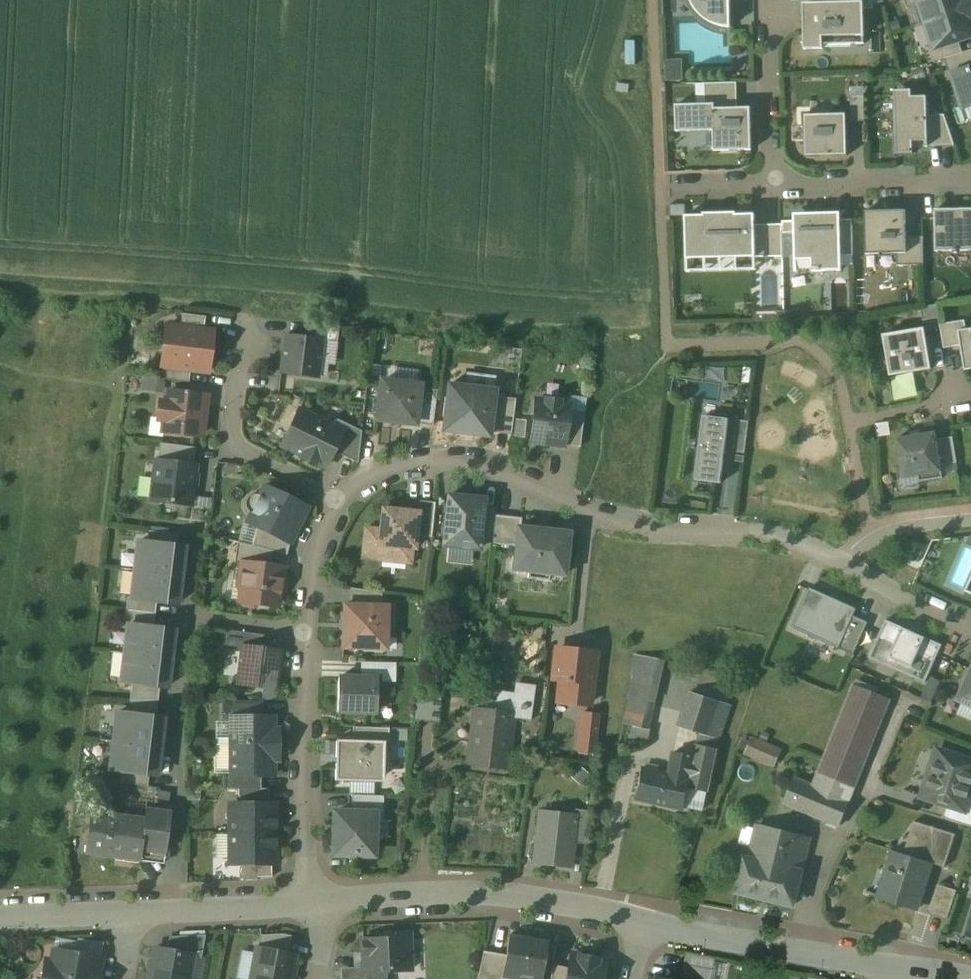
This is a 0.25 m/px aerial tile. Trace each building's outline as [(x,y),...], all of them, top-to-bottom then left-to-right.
[(701,0),(691,0),(692,3),(695,8),(699,13),(702,16),(701,0)] [(702,16),(707,20),(715,24),(721,26),(720,27),(728,28),(731,28),(731,0),(701,0),(702,16)] [(839,3),(864,2),(864,9),(874,9),(872,0),(839,0),(839,3)] [(919,2),(926,23),(970,8),(970,0),(918,0),(919,2)] [(839,3),(804,4),(805,50),(824,49),(823,37),(865,36),(864,9),(864,2),(839,3)] [(926,23),(934,46),(935,50),(959,42),(970,38),(970,8),(926,23)] [(959,42),(935,50),(934,46),(924,49),(929,64),(945,59),(963,53),(959,42)] [(945,59),(951,77),(954,76),(953,75),(970,69),(970,50),(963,53),(945,59)] [(683,60),(666,60),(666,82),(684,82),(683,60)] [(953,75),(954,76),(964,108),(970,106),(970,69),(953,75)] [(738,108),(737,83),(705,84),(706,105),(715,104),(716,109),(738,108)] [(927,97),(912,97),(912,90),(895,91),(897,155),(914,154),(914,148),(929,147),(928,116),(927,97)] [(865,96),(851,96),(852,122),(865,122),(865,96)] [(706,105),(676,105),(677,132),(714,131),(714,151),(752,151),(752,122),(746,122),(745,108),(738,108),(716,109),(715,104),(706,105)] [(847,114),(805,115),(806,157),(848,156),(847,114)] [(945,115),(928,116),(929,147),(955,146),(945,115)] [(688,214),(688,204),(672,204),(672,214),(688,214)] [(959,210),(952,210),(936,210),(936,226),(937,234),(936,234),(936,252),(952,252),(953,251),(955,251),(955,254),(958,254),(958,251),(960,251),(970,251),(970,209),(959,210)] [(906,211),(866,211),(867,255),(897,254),(907,254),(907,238),(906,211)] [(737,215),(737,213),(735,213),(735,219),(706,220),(706,214),(704,214),(704,216),(686,216),(687,260),(707,259),(737,258),(756,258),(755,225),(755,214),(737,215)] [(795,214),(795,221),(841,220),(841,213),(795,214)] [(841,220),(795,221),(795,234),(795,241),(796,241),(797,270),(812,269),(813,272),(842,271),(842,257),(841,220)] [(853,220),(841,220),(842,257),(854,256),(853,220)] [(795,221),(783,222),(783,225),(783,234),(795,234),(795,221)] [(783,225),(755,225),(756,258),(784,257),(783,234),(783,225)] [(907,254),(897,254),(898,266),(924,266),(923,237),(907,238),(907,254)] [(756,258),(737,258),(737,271),(757,271),(756,258)] [(707,259),(687,260),(687,273),(707,272),(707,259)] [(940,318),(938,305),(921,308),(923,321),(940,318)] [(207,323),(183,320),(181,333),(205,336),(207,323)] [(965,321),(941,325),(944,349),(962,346),(959,331),(967,330),(965,321)] [(338,328),(313,325),(312,338),(322,340),(322,341),(336,343),(338,328)] [(925,328),(884,335),(891,377),(932,370),(925,328)] [(959,331),(962,346),(966,371),(970,370),(970,329),(967,330),(959,331)] [(181,333),(173,332),(170,355),(169,355),(165,358),(163,369),(167,374),(168,374),(192,377),(203,378),(204,370),(210,362),(213,337),(205,336),(181,333)] [(312,338),(284,335),(280,373),(318,378),(322,341),(322,340),(312,338)] [(192,377),(168,374),(166,386),(190,389),(192,377)] [(419,386),(381,381),(376,419),(414,424),(419,386)] [(480,388),(463,386),(463,387),(448,385),(443,431),(458,432),(458,433),(474,435),(474,434),(488,436),(489,432),(494,396),(494,391),(479,389),(480,388)] [(437,390),(423,388),(418,424),(432,426),(437,390)] [(204,396),(168,392),(167,404),(160,403),(158,418),(165,419),(164,431),(199,436),(204,396)] [(515,399),(494,396),(489,432),(511,435),(515,399)] [(545,402),(535,401),(530,441),(564,445),(568,410),(569,405),(559,403),(560,401),(545,399),(545,402)] [(331,426),(299,410),(286,436),(293,440),(288,450),(302,456),(301,458),(314,464),(315,462),(325,467),(332,451),(342,431),(331,426)] [(584,412),(568,410),(564,445),(580,447),(584,412)] [(729,419),(704,416),(696,480),(721,484),(729,419)] [(361,431),(335,418),(331,426),(342,431),(332,451),(357,463),(361,431)] [(749,422),(737,420),(733,452),(745,453),(749,422)] [(936,433),(896,439),(903,479),(919,476),(920,482),(943,478),(941,466),(937,440),(936,433)] [(953,437),(937,440),(941,466),(957,463),(953,437)] [(195,448),(159,443),(157,464),(162,464),(162,462),(193,465),(195,448)] [(193,465),(162,462),(162,464),(160,479),(154,478),(151,500),(190,505),(195,466),(193,465)] [(307,507),(264,486),(246,522),(257,527),(289,543),(307,507)] [(484,499),(448,496),(443,546),(478,549),(479,542),(483,506),(484,499)] [(207,498),(195,497),(194,504),(206,505),(207,498)] [(435,502),(419,501),(418,512),(416,537),(432,538),(435,502)] [(495,508),(483,506),(479,542),(491,543),(494,515),(495,508)] [(418,512),(382,509),(379,543),(364,541),(363,558),(410,562),(411,548),(414,548),(416,537),(418,512)] [(521,518),(494,515),(491,543),(516,546),(518,527),(520,527),(521,518)] [(289,543),(257,527),(252,546),(272,551),(286,555),(289,543)] [(520,527),(518,527),(516,546),(513,570),(528,571),(527,578),(548,581),(549,574),(564,575),(569,533),(520,527)] [(178,534),(148,531),(147,543),(176,546),(178,534)] [(147,543),(138,542),(134,570),(180,576),(183,547),(147,543)] [(252,546),(237,543),(234,563),(240,563),(240,562),(270,566),(272,551),(252,546)] [(270,566),(240,562),(240,563),(238,577),(241,580),(239,602),(241,602),(243,606),(253,607),(257,604),(278,607),(280,584),(284,580),(286,568),(270,566)] [(180,576),(134,570),(131,598),(131,599),(156,602),(177,604),(180,576)] [(381,592),(350,588),(349,605),(361,605),(361,608),(369,608),(369,605),(381,606),(381,592)] [(858,609),(810,588),(792,628),(839,649),(855,617),(858,609)] [(156,602),(131,599),(131,598),(127,597),(125,610),(155,614),(156,602)] [(361,608),(361,605),(349,605),(344,605),(342,648),(386,649),(386,638),(391,638),(391,618),(387,618),(387,606),(381,606),(369,605),(369,608),(361,608)] [(155,614),(125,610),(123,625),(128,626),(128,625),(153,628),(155,614)] [(869,623),(855,617),(839,649),(854,656),(869,623)] [(926,683),(942,645),(886,620),(869,658),(926,683)] [(153,628),(128,625),(128,626),(124,653),(170,659),(173,630),(153,628)] [(261,635),(226,630),(224,646),(242,649),(243,647),(259,649),(261,635)] [(515,639),(489,636),(486,657),(495,658),(496,657),(512,659),(515,639)] [(259,649),(243,647),(242,649),(238,684),(274,688),(278,651),(259,649)] [(594,654),(557,649),(553,678),(561,679),(558,701),(589,704),(594,654)] [(170,659),(124,653),(121,682),(131,683),(159,687),(166,687),(170,659)] [(664,661),(635,655),(631,675),(634,676),(629,701),(628,701),(622,724),(631,726),(649,730),(655,701),(664,661)] [(395,663),(382,663),(381,681),(395,682),(395,663)] [(377,678),(338,677),(338,712),(376,713),(377,678)] [(962,698),(961,698),(962,701),(963,701),(970,704),(970,677),(962,698)] [(159,687),(131,683),(129,701),(158,701),(159,687)] [(497,713),(474,710),(467,763),(507,768),(512,734),(514,718),(530,720),(535,685),(517,683),(515,695),(499,693),(497,713)] [(855,684),(814,786),(849,801),(890,699),(855,684)] [(731,706),(691,692),(679,727),(699,733),(720,739),(731,706)] [(441,700),(421,700),(421,720),(441,720),(441,700)] [(158,701),(129,701),(128,714),(156,718),(158,701)] [(260,701),(224,701),(224,720),(231,720),(231,717),(260,717),(260,701)] [(128,714),(117,713),(114,742),(159,747),(163,718),(156,718),(128,714)] [(599,716),(581,714),(577,749),(595,752),(599,716)] [(260,717),(231,717),(231,720),(231,745),(278,745),(278,733),(273,728),(273,717),(260,717)] [(649,730),(631,726),(629,738),(650,742),(652,731),(649,730)] [(389,728),(353,727),(352,741),(384,742),(384,743),(388,743),(389,728)] [(720,739),(699,733),(697,744),(718,749),(720,739)] [(779,751),(754,739),(748,754),(773,765),(779,751)] [(352,741),(336,741),(335,780),(374,781),(376,781),(378,780),(380,779),(381,777),(382,775),(383,774),(384,743),(384,742),(352,741)] [(159,747),(114,742),(110,770),(121,771),(149,775),(156,776),(159,747)] [(697,744),(697,745),(694,757),(689,788),(708,792),(709,792),(718,749),(697,744)] [(278,745),(231,745),(231,773),(231,776),(260,776),(273,776),(273,761),(278,756),(278,745)] [(938,751),(923,797),(947,805),(966,811),(969,802),(970,795),(970,761),(938,751)] [(670,776),(641,769),(634,798),(684,809),(685,805),(704,809),(708,792),(689,788),(694,757),(675,752),(670,776)] [(149,775),(121,771),(119,783),(147,787),(149,775)] [(260,776),(231,776),(231,773),(225,773),(225,789),(238,789),(261,789),(260,776)] [(814,786),(795,779),(785,803),(840,826),(850,802),(849,801),(814,786)] [(261,789),(238,789),(238,796),(246,804),(268,804),(268,789),(261,789)] [(383,796),(351,795),(351,813),(374,813),(374,820),(382,821),(383,796)] [(969,802),(966,811),(947,805),(943,818),(970,827),(970,803),(969,802)] [(246,804),(229,804),(229,833),(277,833),(277,827),(275,827),(275,804),(268,804),(246,804)] [(588,811),(574,809),(573,816),(574,816),(572,839),(573,839),(573,843),(584,844),(588,811)] [(170,814),(145,811),(144,820),(144,821),(141,849),(165,852),(164,858),(169,858),(171,839),(166,838),(170,814)] [(351,813),(335,812),(334,854),(373,855),(374,820),(374,813),(351,813)] [(573,816),(540,812),(534,862),(570,866),(573,843),(573,839),(572,839),(574,816),(573,816)] [(144,820),(90,814),(85,852),(139,859),(141,849),(144,821),(144,820)] [(956,835),(915,822),(904,855),(892,851),(877,897),(918,909),(932,864),(946,868),(956,835)] [(809,840),(758,828),(750,860),(745,859),(737,892),(794,906),(802,873),(801,872),(809,840)] [(277,833),(229,833),(229,864),(275,864),(275,839),(277,839),(277,833)] [(939,885),(929,913),(948,919),(957,891),(939,885)] [(282,934),(260,935),(257,948),(287,954),(291,936),(282,934)] [(205,935),(169,937),(167,950),(193,955),(193,957),(201,958),(205,935)] [(385,939),(363,940),(364,972),(410,970),(409,935),(385,936),(385,939)] [(509,938),(506,955),(502,977),(503,978),(539,978),(540,978),(546,944),(509,938)] [(154,948),(148,978),(188,978),(193,957),(193,955),(167,950),(154,948)] [(257,948),(250,978),(291,978),(295,955),(287,954),(257,948)] [(53,950),(51,962),(45,961),(42,978),(99,978),(100,971),(98,970),(101,959),(53,950)] [(483,951),(477,978),(503,978),(502,977),(506,955),(483,951)] [(572,954),(569,968),(566,978),(601,978),(605,961),(572,954)] [(685,964),(682,978),(711,978),(713,969),(685,964)] [(553,965),(550,978),(566,978),(569,968),(553,965)]
